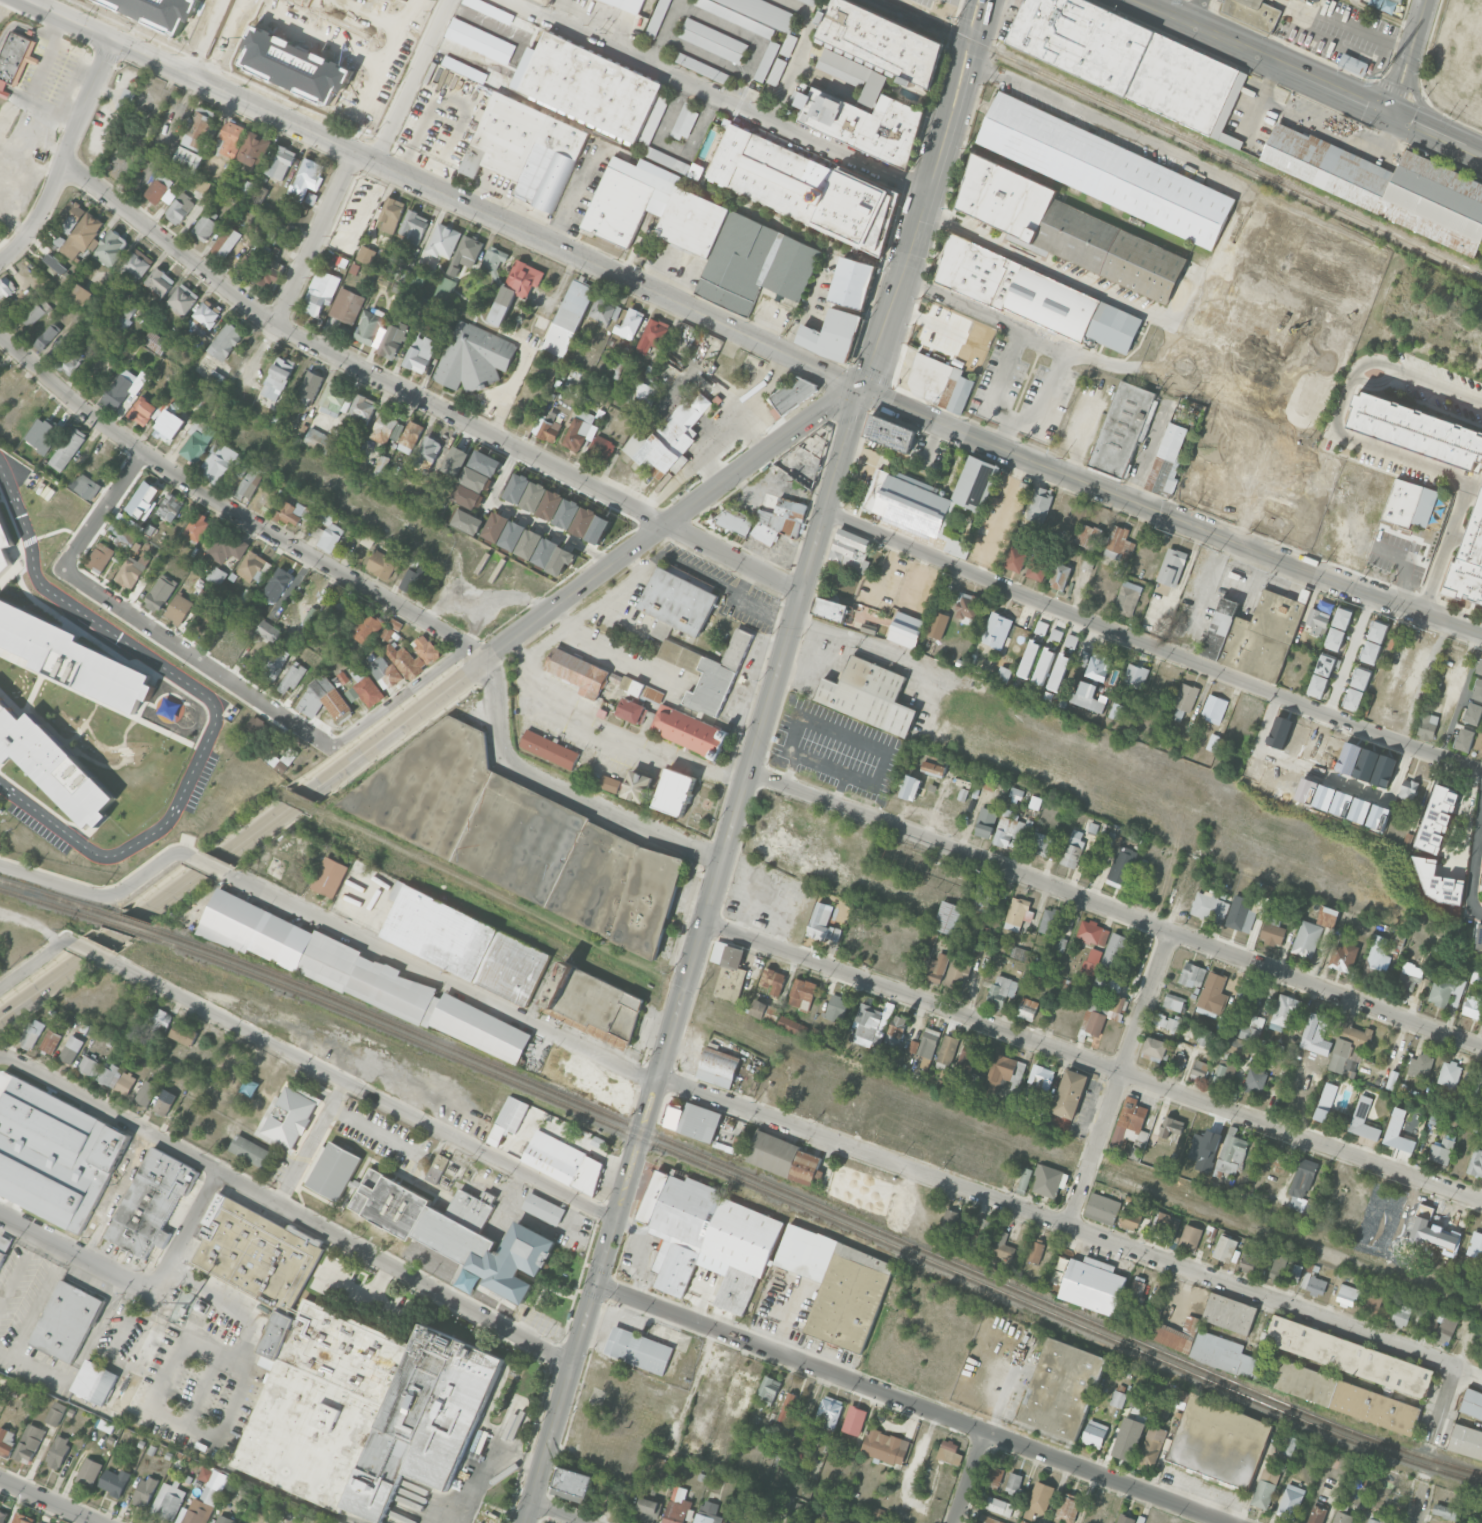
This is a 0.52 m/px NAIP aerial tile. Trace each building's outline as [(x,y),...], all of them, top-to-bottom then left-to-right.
[(159,12),(164,0),(131,0),(159,12)] [(253,32),(267,39),(286,0),(268,0),(253,32)] [(642,11),(646,0),(614,0),(642,11)] [(771,38),(775,29),(709,0),(697,0),(695,6),(771,38)] [(798,15),(764,0),(713,0),(791,33),(798,15)] [(944,43),(851,0),(835,0),(829,12),(824,9),(819,22),(824,24),(818,37),(828,41),(822,56),(817,54),(810,68),(817,71),(819,67),(865,88),(859,99),(877,108),(874,113),(800,78),(784,114),(906,168),(944,43)] [(1005,42),(1025,0),(1088,0),(1248,74),(1223,130),(1244,140),(1240,149),(1005,42)] [(1221,11),(1224,0),(1265,0),(1264,2),(1283,11),(1273,34),(1221,11)] [(740,63),(748,44),(686,17),(678,37),(740,63)] [(10,29),(0,55),(0,83),(15,88),(34,38),(10,29)] [(511,87),(637,141),(663,81),(546,31),(538,49),(529,45),(511,87)] [(731,75),(679,52),(674,61),(727,84),(731,75)] [(1367,63),(1343,53),(1338,66),(1362,76),(1367,63)] [(350,84),(335,77),(323,107),(338,113),(350,84)] [(136,92),(125,87),(116,108),(127,113),(136,92)] [(1000,88),(1236,199),(1211,251),(975,142),(1000,88)] [(554,213),(589,133),(493,91),(460,171),(476,178),(481,165),(518,181),(512,196),(554,213)] [(684,103),(671,133),(687,141),(700,110),(684,103)] [(189,117),(182,132),(186,133),(182,143),(199,151),(215,118),(198,110),(194,119),(189,117)] [(1259,159),(1475,259),(1481,244),(1481,182),(1405,147),(1393,172),(1277,119),(1259,159)] [(245,126),(226,120),(215,154),(236,160),(240,147),(238,147),(245,126)] [(881,254),(900,192),(841,165),(838,171),(731,122),(707,176),(881,254)] [(238,159),(258,169),(272,141),(251,130),(238,159)] [(266,173),(285,181),(296,151),(277,144),(266,173)] [(196,172),(203,156),(180,146),(173,162),(196,172)] [(974,152),(956,206),(1167,305),(1187,258),(1055,198),(1058,191),(974,152)] [(822,251),(614,155),(581,227),(628,248),(652,197),(669,204),(656,234),(709,258),(694,294),(749,316),(761,285),(801,302),(822,251)] [(288,196),(303,202),(309,187),(318,191),(324,177),(321,176),(325,165),(304,157),(288,196)] [(705,167),(693,162),(688,176),(700,180),(705,167)] [(176,195),(168,190),(174,181),(159,172),(144,196),(158,204),(161,199),(170,204),(176,195)] [(195,188),(205,194),(210,184),(200,179),(195,188)] [(165,216),(180,226),(196,201),(181,191),(165,216)] [(314,205),(318,196),(310,192),(305,201),(314,205)] [(380,219),(384,221),(381,230),(394,235),(405,202),(388,196),(380,219)] [(87,209),(72,200),(61,216),(67,220),(61,230),(70,235),(87,209)] [(191,233),(205,242),(221,216),(207,207),(191,233)] [(82,250),(90,256),(100,241),(95,238),(106,222),(88,210),(61,251),(75,260),(82,250)] [(399,232),(408,236),(406,240),(418,245),(429,219),(409,210),(399,232)] [(462,232),(438,222),(426,251),(450,260),(462,232)] [(225,260),(242,233),(228,225),(211,252),(225,260)] [(130,242),(112,229),(93,255),(112,268),(130,242)] [(949,229),(935,279),(1097,352),(1100,342),(1127,355),(1144,319),(949,229)] [(474,268),(483,241),(462,234),(448,274),(456,276),(460,263),(474,268)] [(356,259),(369,265),(376,251),(362,245),(356,259)] [(509,252),(488,246),(481,268),(495,273),(499,260),(506,262),(509,252)] [(155,262),(136,247),(119,268),(137,283),(155,262)] [(247,277),(262,261),(251,250),(236,266),(247,277)] [(68,269),(50,252),(44,258),(63,275),(68,269)] [(829,300),(864,311),(877,264),(842,253),(829,300)] [(285,265),(268,258),(257,282),(274,290),(285,265)] [(502,326),(515,295),(527,299),(532,285),(538,287),(545,271),(516,260),(508,279),(515,282),(513,288),(504,284),(489,321),(502,326)] [(143,286),(162,299),(175,279),(156,267),(143,286)] [(341,277),(318,268),(301,310),(318,317),(324,303),(330,306),(341,277)] [(424,278),(409,271),(404,281),(419,288),(424,278)] [(4,275),(0,280),(0,299),(6,293),(10,297),(18,288),(4,275)] [(448,303),(456,282),(442,276),(434,298),(448,303)] [(113,295),(120,284),(112,279),(105,289),(113,295)] [(594,288),(572,279),(544,349),(566,358),(594,288)] [(96,295),(80,283),(70,296),(86,307),(96,295)] [(200,296),(182,283),(166,304),(183,318),(200,296)] [(1224,329),(1244,285),(1320,320),(1300,363),(1224,329)] [(364,295),(339,287),(330,316),(355,324),(364,295)] [(18,295),(24,304),(34,298),(27,288),(18,295)] [(424,311),(429,300),(417,294),(412,305),(424,311)] [(40,296),(19,315),(30,327),(51,308),(40,296)] [(622,305),(596,296),(590,316),(600,319),(599,325),(607,328),(610,318),(617,320),(622,305)] [(204,335),(223,313),(207,298),(187,321),(204,335)] [(139,309),(130,303),(116,321),(125,328),(139,309)] [(797,342),(822,355),(852,363),(863,314),(832,306),(822,331),(804,322),(797,342)] [(616,323),(613,331),(635,338),(644,312),(629,307),(623,326),(616,323)] [(353,338),(376,347),(388,314),(375,309),(374,313),(364,309),(353,338)] [(530,331),(542,336),(550,319),(538,314),(530,331)] [(669,324),(648,317),(638,352),(647,355),(650,346),(661,349),(669,324)] [(518,343),(457,318),(432,379),(458,389),(460,383),(488,395),(499,369),(507,372),(518,343)] [(207,350),(224,362),(245,332),(228,320),(207,350)] [(391,320),(376,352),(393,360),(407,328),(391,320)] [(61,328),(52,322),(34,346),(43,352),(61,328)] [(142,343),(160,353),(168,340),(150,330),(142,343)] [(71,341),(62,333),(47,352),(57,359),(71,341)] [(402,364),(423,374),(437,343),(416,334),(402,364)] [(56,366),(72,376),(86,355),(70,344),(56,366)] [(917,350),(964,370),(961,375),(976,381),(960,415),(913,393),(907,381),(917,350)] [(296,363),(279,355),(260,393),(277,402),(296,363)] [(621,359),(613,357),(610,367),(618,369),(621,359)] [(557,370),(551,367),(545,377),(551,380),(557,370)] [(143,379),(123,368),(104,400),(119,409),(130,390),(135,393),(143,379)] [(323,376),(307,370),(295,404),(311,410),(323,376)] [(770,409),(776,418),(816,393),(803,373),(768,396),(774,406),(770,409)] [(1088,465),(1122,379),(1156,392),(1123,479),(1088,465)] [(628,402),(650,410),(659,388),(637,380),(628,402)] [(317,408),(330,414),(332,409),(344,414),(355,393),(330,382),(317,408)] [(660,480),(670,469),(675,473),(688,458),(682,453),(699,433),(692,427),(713,402),(693,386),(664,422),(669,427),(658,440),(640,426),(622,448),(660,480)] [(212,390),(205,387),(197,404),(205,408),(212,390)] [(1365,391),(1481,432),(1481,462),(1478,473),(1348,427),(1355,407),(1353,406),(1358,394),(1363,396),(1365,391)] [(376,400),(355,394),(348,418),(368,424),(376,400)] [(144,427),(153,416),(157,419),(174,399),(169,395),(159,408),(143,395),(128,414),(144,427)] [(152,433),(168,445),(186,419),(171,408),(152,433)] [(584,438),(592,440),(597,426),(592,425),(595,415),(576,409),(564,447),(580,452),(584,438)] [(381,410),(369,438),(386,444),(389,437),(397,441),(404,425),(396,422),(398,417),(381,410)] [(554,421),(557,413),(549,411),(546,419),(538,417),(531,434),(555,443),(562,423),(554,421)] [(863,435),(910,454),(917,430),(872,411),(863,435)] [(43,454),(60,430),(40,416),(23,440),(43,454)] [(179,454),(199,463),(216,428),(196,419),(179,454)] [(412,454),(422,425),(408,420),(397,449),(412,454)] [(1144,487),(1170,421),(1188,428),(1178,453),(1183,455),(1174,477),(1178,479),(1171,497),(1144,487)] [(63,473),(87,433),(73,425),(49,465),(63,473)] [(774,460),(823,425),(830,428),(813,489),(774,460)] [(303,442),(326,454),(334,439),(311,427),(303,442)] [(410,467),(427,475),(442,443),(425,435),(410,467)] [(587,456),(608,464),(616,442),(595,435),(587,456)] [(213,481),(218,471),(226,475),(238,453),(217,441),(199,473),(213,481)] [(442,471),(458,478),(470,453),(454,445),(442,471)] [(1282,542),(1315,448),(1341,457),(1308,551),(1282,542)] [(460,482),(484,493),(491,476),(494,477),(502,460),(475,449),(460,482)] [(952,499),(970,454),(1000,466),(981,513),(956,503),(944,534),(971,545),(965,559),(944,550),(948,540),(942,538),(941,539),(862,507),(878,469),(952,499)] [(374,471),(382,475),(389,458),(382,455),(374,471)] [(229,486),(236,488),(234,494),(251,501),(263,471),(244,463),(240,474),(235,472),(229,486)] [(69,487),(92,501),(102,485),(79,471),(69,487)] [(503,497),(519,505),(531,479),(515,472),(503,497)] [(1381,518),(1396,477),(1438,492),(1426,526),(1411,521),(1409,528),(1381,518)] [(127,511),(146,520),(162,489),(143,479),(127,511)] [(538,513),(547,486),(530,480),(521,507),(538,513)] [(484,494),(458,483),(451,499),(477,510),(484,494)] [(1027,512),(1037,485),(1048,488),(1046,493),(1054,495),(1046,518),(1027,512)] [(537,514),(553,522),(565,496),(549,488),(537,514)] [(183,500),(167,492),(157,514),(173,522),(183,500)] [(808,505),(765,492),(752,538),(775,544),(779,530),(798,536),(808,505)] [(1449,591),(1481,496),(1481,603),(1449,591)] [(554,523),(570,530),(581,504),(565,497),(554,523)] [(297,505),(281,498),(272,517),(296,528),(300,518),(310,522),(315,511),(298,502),(297,505)] [(740,538),(753,523),(729,502),(716,517),(740,538)] [(571,533),(586,537),(595,510),(580,505),(571,533)] [(317,546),(332,553),(344,529),(333,523),(337,515),(322,507),(316,518),(328,524),(317,546)] [(12,564),(0,576),(0,508),(15,544),(6,548),(12,564)] [(485,520),(459,508),(452,524),(477,536),(485,520)] [(204,520),(206,515),(196,510),(184,534),(199,542),(209,523),(204,520)] [(498,543),(510,518),(494,511),(482,536),(498,543)] [(602,545),(611,519),(597,515),(589,540),(602,545)] [(526,525),(509,519),(500,545),(517,551),(526,525)] [(1073,541),(1082,522),(1094,528),(1095,526),(1104,529),(1094,551),(1073,541)] [(1104,553),(1114,524),(1129,529),(1119,559),(1104,553)] [(873,537),(837,527),(827,564),(863,574),(873,537)] [(532,560),(543,535),(527,528),(515,553),(532,560)] [(241,559),(248,545),(220,530),(208,555),(224,563),(229,553),(241,559)] [(547,568),(558,543),(543,537),(533,562),(547,568)] [(115,551),(100,541),(84,565),(100,575),(115,551)] [(578,553),(560,546),(549,571),(562,577),(568,562),(573,564),(578,553)] [(1020,573),(1004,566),(1011,546),(1028,553),(1020,573)] [(1157,580),(1169,547),(1188,554),(1177,587),(1157,580)] [(391,581),(400,560),(374,549),(365,569),(391,581)] [(1042,582),(1025,575),(1035,549),(1052,556),(1042,582)] [(251,582),(253,578),(262,582),(273,563),(249,550),(236,574),(251,582)] [(150,558),(142,554),(139,561),(128,556),(115,580),(133,590),(150,558)] [(1080,567),(1084,556),(1095,561),(1091,571),(1080,567)] [(1049,585),(1058,561),(1073,566),(1064,591),(1049,585)] [(206,579),(220,586),(227,572),(213,565),(206,579)] [(284,590),(294,576),(280,566),(270,580),(284,590)] [(699,637),(719,594),(658,566),(638,609),(699,637)] [(421,579),(427,582),(431,572),(419,567),(417,572),(409,567),(399,587),(414,594),(421,579)] [(178,582),(163,573),(144,604),(160,613),(178,582)] [(1112,611),(1123,579),(1143,586),(1132,618),(1112,611)] [(1275,684),(1200,655),(1223,596),(1239,602),(1234,614),(1252,621),(1264,588),(1297,600),(1302,587),(1311,591),(1275,684)] [(953,617),(974,624),(982,598),(961,591),(953,617)] [(164,617),(182,626),(194,601),(177,592),(164,617)] [(850,605),(818,593),(811,612),(844,623),(850,605)] [(34,660),(0,644),(0,597),(81,635),(78,640),(153,675),(149,683),(156,687),(149,701),(143,698),(134,715),(31,666),(34,660)] [(329,613),(340,620),(349,607),(338,600),(329,613)] [(222,607),(209,602),(199,627),(213,632),(222,607)] [(1305,623),(1312,607),(1321,610),(1319,614),(1330,618),(1326,627),(1316,622),(1314,627),(1305,623)] [(1347,630),(1332,625),(1339,607),(1353,612),(1347,630)] [(949,615),(934,610),(926,635),(941,640),(949,615)] [(350,635),(368,647),(384,623),(366,611),(350,635)] [(917,649),(925,619),(896,611),(888,641),(917,649)] [(1012,618),(990,612),(981,643),(1003,649),(1012,618)] [(399,631),(403,623),(391,617),(381,637),(389,641),(395,629),(399,631)] [(237,625),(224,619),(210,648),(223,654),(237,625)] [(255,631),(275,644),(283,631),(263,619),(255,631)] [(665,640),(671,624),(657,619),(652,636),(665,640)] [(1018,676),(1029,679),(1048,624),(1037,620),(1018,676)] [(1382,643),(1368,638),(1375,620),(1389,625),(1382,643)] [(750,632),(735,627),(723,661),(663,640),(657,657),(702,673),(695,693),(687,690),(682,704),(719,718),(750,632)] [(1339,651),(1325,646),(1332,627),(1346,632),(1339,651)] [(1063,632),(1055,628),(1047,647),(1056,650),(1063,632)] [(383,648),(410,681),(442,654),(425,633),(412,643),(420,654),(415,658),(404,645),(398,650),(391,642),(383,648)] [(236,657),(248,638),(241,634),(229,652),(236,657)] [(1375,664),(1361,658),(1367,640),(1382,646),(1375,664)] [(611,671),(554,644),(542,672),(599,698),(611,671)] [(1054,650),(1044,647),(1033,684),(1044,687),(1054,650)] [(287,659),(271,650),(261,667),(265,670),(262,676),(273,683),(287,659)] [(1086,667),(1090,652),(1082,650),(1078,664),(1086,667)] [(1071,657),(1061,653),(1047,688),(1058,692),(1071,657)] [(813,701),(907,736),(918,709),(897,701),(907,675),(851,654),(840,683),(823,676),(813,701)] [(1329,677),(1315,672),(1322,654),(1336,659),(1329,677)] [(404,677),(393,662),(389,665),(382,655),(367,666),(385,690),(404,677)] [(1085,674),(1104,682),(1111,663),(1092,656),(1085,674)] [(277,689),(285,694),(290,685),(295,688),(308,668),(295,660),(277,689)] [(1121,681),(1141,690),(1149,670),(1130,662),(1121,681)] [(1013,670),(1000,665),(996,678),(1008,683),(1013,670)] [(358,682),(344,692),(352,702),(361,696),(370,708),(386,697),(362,666),(352,674),(358,682)] [(1365,691),(1351,685),(1358,667),(1372,673),(1365,691)] [(337,687),(349,681),(344,671),(332,677),(337,687)] [(1322,697),(1308,692),(1315,674),(1329,679),(1322,697)] [(665,693),(624,675),(622,679),(616,676),(613,684),(660,704),(665,693)] [(295,699),(309,718),(326,705),(336,719),(350,708),(327,676),(295,699)] [(1480,678),(1481,679),(1481,700),(1473,697),(1480,678)] [(1070,704),(1104,711),(1107,696),(1097,694),(1099,685),(1081,681),(1079,693),(1072,691),(1070,704)] [(1172,705),(1190,713),(1200,689),(1182,681),(1172,705)] [(1358,710),(1344,705),(1350,687),(1365,693),(1358,710)] [(1227,699),(1208,694),(1202,714),(1220,720),(1227,699)] [(6,762),(0,756),(0,697),(24,721),(32,713),(116,797),(103,810),(109,816),(97,828),(91,822),(85,828),(13,755),(6,762)] [(616,716),(641,724),(647,705),(622,697),(616,716)] [(1123,704),(1113,702),(1110,717),(1120,720),(1123,704)] [(1471,702),(1481,706),(1481,715),(1478,726),(1464,721),(1471,702)] [(718,759),(729,730),(661,703),(649,732),(718,759)] [(1173,719),(1181,722),(1184,711),(1177,708),(1173,719)] [(1417,734),(1424,712),(1440,717),(1433,739),(1429,738),(1428,741),(1420,738),(1421,735),(1417,734)] [(497,777),(483,756),(493,733),(454,716),(347,788),(336,812),(651,950),(690,862),(497,777)] [(1469,752),(1455,747),(1462,727),(1476,732),(1469,752)] [(1480,727),(1481,728),(1481,751),(1473,747),(1480,727)] [(580,750),(526,728),(518,746),(573,769),(580,750)] [(1216,753),(1222,737),(1212,733),(1206,748),(1216,753)] [(283,774),(299,753),(291,746),(275,768),(283,774)] [(1371,781),(1379,752),(1362,748),(1354,777),(1371,781)] [(266,760),(275,766),(280,758),(271,753),(266,760)] [(1397,759),(1381,753),(1370,782),(1386,788),(1397,759)] [(944,775),(947,766),(924,760),(922,769),(944,775)] [(684,816),(696,775),(665,767),(653,808),(684,816)] [(621,796),(646,803),(654,777),(629,769),(621,796)] [(621,781),(603,774),(598,787),(616,793),(621,781)] [(914,801),(922,779),(907,774),(899,796),(914,801)] [(982,788),(992,791),(995,782),(985,779),(982,788)] [(1412,802),(1398,796),(1404,779),(1411,781),(1411,779),(1419,782),(1412,802)] [(1414,846),(1437,783),(1457,791),(1456,794),(1460,795),(1453,813),(1450,812),(1449,814),(1453,815),(1438,855),(1414,846)] [(1021,800),(1024,790),(1012,787),(1009,796),(1021,800)] [(1041,798),(1032,796),(1029,807),(1038,809),(1041,798)] [(1372,802),(1356,797),(1348,818),(1365,824),(1372,802)] [(1366,825),(1381,830),(1389,809),(1374,803),(1366,825)] [(973,834),(990,839),(999,812),(982,807),(973,834)] [(993,843),(1013,848),(1015,838),(1023,840),(1028,822),(1018,819),(1019,813),(1002,809),(993,843)] [(1085,842),(1081,840),(1083,832),(1072,829),(1060,863),(1075,869),(1085,842)] [(1054,838),(1034,831),(1028,851),(1047,857),(1054,838)] [(1118,851),(1106,883),(1123,889),(1137,851),(1120,845),(1123,836),(1110,832),(1104,846),(1118,851)] [(333,897),(310,887),(326,854),(348,865),(333,897)] [(1413,855),(1438,859),(1435,875),(1465,880),(1461,905),(1439,902),(1426,894),(1413,855)] [(975,904),(992,908),(998,888),(980,884),(975,904)] [(381,935),(405,885),(551,954),(527,1005),(381,935)] [(297,970),(249,947),(247,951),(200,928),(220,887),(315,932),(297,970)] [(1188,913),(1207,921),(1210,913),(1224,919),(1231,903),(1198,889),(1188,913)] [(1256,911),(1250,910),(1253,900),(1234,894),(1225,926),(1250,933),(1256,911)] [(1019,932),(1023,920),(1031,922),(1034,912),(1028,910),(1031,901),(1012,896),(1003,928),(1019,932)] [(966,908),(944,898),(932,926),(954,936),(966,908)] [(806,935),(836,944),(841,929),(831,925),(836,907),(817,900),(806,935)] [(1046,906),(1038,931),(1055,937),(1063,912),(1046,906)] [(1335,928),(1340,910),(1322,906),(1317,923),(1335,928)] [(1279,926),(1281,920),(1266,916),(1259,940),(1281,947),(1286,928),(1279,926)] [(1061,919),(1061,929),(1071,929),(1071,919),(1061,919)] [(1076,937),(1104,947),(1111,929),(1082,919),(1076,937)] [(1322,925),(1301,920),(1292,953),(1314,959),(1322,925)] [(915,963),(926,967),(937,934),(926,930),(921,946),(915,963)] [(315,932),(438,990),(436,995),(441,998),(429,1024),(428,1026),(422,1024),(421,1025),(346,990),(345,993),(297,970),(315,932)] [(1127,936),(1110,932),(1103,964),(1119,968),(1127,936)] [(1392,939),(1374,934),(1362,972),(1380,978),(1392,939)] [(1351,972),(1358,948),(1335,941),(1328,966),(1351,972)] [(713,996),(736,1004),(747,970),(740,968),(745,950),(736,947),(727,945),(721,965),(722,965),(713,996)] [(1010,956),(1026,961),(1029,950),(1013,946),(1010,956)] [(1093,976),(1102,951),(1091,947),(1082,972),(1093,976)] [(936,959),(929,957),(922,979),(940,984),(949,955),(938,952),(936,959)] [(543,1003),(563,961),(643,1000),(630,1045),(543,1003)] [(1206,968),(1185,962),(1179,982),(1200,989),(1206,968)] [(1420,983),(1424,968),(1404,962),(1397,986),(1413,991),(1415,981),(1420,983)] [(944,985),(962,991),(969,968),(950,963),(944,985)] [(786,974),(765,967),(760,983),(772,987),(770,994),(779,997),(786,974)] [(1229,995),(1221,992),(1227,977),(1210,970),(1196,1005),(1221,1015),(1229,995)] [(1446,1008),(1450,993),(1461,996),(1466,979),(1436,971),(1427,1002),(1446,1008)] [(1092,993),(1078,1033),(1099,1040),(1107,1017),(1119,1021),(1127,998),(1118,995),(1123,981),(1098,973),(1094,983),(1101,986),(1098,995),(1092,993)] [(1015,997),(1019,980),(994,975),(987,1005),(1003,1009),(1006,995),(1015,997)] [(800,1007),(803,999),(811,1002),(817,984),(796,977),(787,1003),(800,1007)] [(1080,995),(1084,984),(1061,978),(1058,989),(1080,995)] [(1264,989),(1243,981),(1230,1014),(1246,1020),(1252,1004),(1258,1006),(1264,989)] [(441,998),(444,991),(534,1034),(519,1066),(429,1024),(441,998)] [(1468,991),(1462,1015),(1481,1020),(1481,994),(1468,991)] [(1182,1011),(1185,997),(1166,993),(1163,1007),(1182,1011)] [(824,1017),(841,1023),(849,1000),(831,994),(824,1017)] [(1299,998),(1278,994),(1272,1023),(1294,1027),(1299,998)] [(1016,1016),(1033,1021),(1038,1001),(1022,997),(1016,1016)] [(781,1008),(754,999),(749,1015),(776,1023),(781,1008)] [(860,1003),(852,1026),(857,1028),(851,1045),(869,1050),(872,1041),(880,1044),(894,1004),(887,1001),(884,1011),(860,1003)] [(173,1013),(153,1007),(148,1026),(167,1032),(173,1013)] [(1151,1024),(1178,1031),(1180,1020),(1165,1017),(1166,1015),(1154,1012),(1151,1024)] [(1328,1069),(1341,1073),(1346,1057),(1360,1061),(1365,1045),(1369,1046),(1374,1029),(1366,1027),(1365,1031),(1351,1027),(1354,1015),(1347,1013),(1340,1035),(1338,1035),(1328,1069)] [(808,1028),(782,1014),(776,1025),(803,1039),(808,1028)] [(908,1019),(894,1014),(883,1042),(897,1048),(908,1019)] [(1250,1026),(1243,1023),(1238,1037),(1257,1043),(1265,1018),(1253,1015),(1250,1026)] [(46,1024),(34,1017),(20,1045),(32,1051),(46,1024)] [(169,1037),(191,1047),(198,1031),(175,1021),(169,1037)] [(917,1054),(932,1059),(941,1032),(926,1027),(917,1054)] [(55,1054),(61,1033),(47,1029),(41,1050),(55,1054)] [(72,1065),(83,1040),(70,1034),(59,1059),(72,1065)] [(936,1061),(951,1066),(959,1039),(945,1034),(936,1061)] [(1169,1043),(1148,1035),(1141,1056),(1162,1063),(1169,1043)] [(919,1042),(911,1039),(907,1050),(915,1053),(919,1042)] [(968,1081),(966,1080),(979,1046),(969,1042),(951,1087),(964,1092),(968,1081)] [(543,1073),(556,1046),(636,1083),(626,1113),(543,1073)] [(698,1078),(709,1047),(742,1058),(731,1088),(731,1090),(698,1078)] [(1406,1074),(1427,1080),(1434,1056),(1420,1052),(1418,1059),(1411,1057),(1406,1074)] [(1026,1062),(994,1053),(982,1096),(997,1100),(1003,1079),(1020,1084),(1026,1062)] [(102,1064),(84,1055),(77,1069),(95,1078),(102,1064)] [(1174,1064),(1183,1068),(1186,1059),(1177,1055),(1174,1064)] [(1352,1078),(1358,1062),(1347,1058),(1341,1074),(1352,1078)] [(1210,1064),(1196,1059),(1190,1075),(1204,1080),(1210,1064)] [(1456,1089),(1461,1065),(1442,1060),(1437,1085),(1456,1089)] [(1212,1083),(1229,1089),(1236,1068),(1219,1062),(1212,1083)] [(1244,1090),(1261,1094),(1268,1066),(1251,1062),(1244,1090)] [(103,1065),(96,1079),(112,1088),(122,1069),(111,1063),(109,1068),(103,1065)] [(1056,1071),(1035,1064),(1025,1092),(1045,1099),(1056,1071)] [(1066,1068),(1089,1076),(1074,1120),(1051,1112),(1066,1068)] [(82,1232),(104,1183),(106,1184),(131,1132),(1,1071),(0,1073),(0,1194),(82,1232)] [(115,1091),(129,1096),(136,1076),(122,1071),(115,1091)] [(1478,1072),(1472,1098),(1481,1100),(1481,1072),(1478,1072)] [(149,1107),(158,1084),(144,1079),(135,1102),(149,1107)] [(256,1135),(294,1153),(320,1097),(283,1079),(256,1135)] [(1315,1120),(1343,1127),(1346,1116),(1330,1112),(1337,1085),(1324,1082),(1315,1120)] [(1148,1108),(1136,1105),(1138,1098),(1125,1094),(1109,1152),(1120,1155),(1125,1138),(1134,1141),(1129,1158),(1139,1160),(1147,1132),(1142,1130),(1148,1108)] [(1364,1123),(1372,1098),(1360,1094),(1349,1132),(1378,1141),(1381,1129),(1364,1123)] [(508,1095),(529,1104),(516,1134),(506,1129),(497,1147),(486,1142),(508,1095)] [(153,1110),(165,1117),(173,1102),(160,1096),(153,1110)] [(712,1143),(723,1113),(688,1101),(684,1109),(667,1103),(661,1122),(665,1123),(663,1126),(712,1143)] [(1399,1136),(1407,1110),(1395,1106),(1383,1143),(1412,1153),(1416,1141),(1399,1136)] [(1177,1146),(1184,1121),(1164,1116),(1159,1136),(1169,1139),(1168,1144),(1177,1146)] [(1247,1140),(1234,1137),(1237,1127),(1227,1125),(1216,1170),(1239,1175),(1247,1140)] [(536,1128),(603,1163),(594,1197),(521,1160),(522,1158),(536,1128)] [(757,1129),(746,1161),(811,1187),(814,1178),(820,1180),(824,1172),(817,1169),(821,1158),(798,1150),(800,1146),(757,1129)] [(264,1168),(273,1151),(236,1132),(227,1149),(264,1168)] [(1455,1140),(1443,1137),(1440,1146),(1431,1143),(1426,1159),(1447,1165),(1455,1140)] [(349,1206),(486,1277),(483,1284),(523,1304),(534,1284),(517,1276),(522,1268),(539,1277),(557,1241),(517,1220),(499,1253),(493,1250),(497,1242),(480,1233),(498,1197),(487,1191),(483,1200),(459,1188),(448,1209),(369,1169),(361,1184),(351,1178),(362,1157),(330,1141),(327,1148),(323,1146),(304,1184),(338,1202),(347,1184),(358,1190),(349,1206)] [(105,1239),(146,1259),(154,1243),(163,1248),(171,1232),(166,1230),(196,1167),(151,1145),(105,1239)] [(1481,1177),(1481,1150),(1474,1148),(1467,1172),(1481,1177)] [(426,1179),(437,1185),(450,1158),(438,1153),(426,1179)] [(1288,1194),(1293,1196),(1289,1208),(1306,1214),(1309,1207),(1303,1205),(1318,1163),(1301,1157),(1288,1194)] [(1064,1188),(1069,1173),(1040,1163),(1031,1191),(1055,1198),(1059,1186),(1064,1188)] [(1016,1175),(1021,1176),(1017,1188),(1026,1191),(1033,1170),(1019,1166),(1016,1175)] [(656,1169),(686,1180),(688,1176),(718,1189),(716,1193),(784,1223),(762,1278),(759,1277),(743,1317),(714,1305),(715,1302),(726,1275),(697,1264),(686,1290),(682,1299),(653,1287),(659,1274),(651,1269),(664,1239),(649,1233),(651,1226),(636,1219),(656,1169)] [(522,1209),(558,1226),(566,1209),(530,1191),(522,1209)] [(1113,1226),(1121,1202),(1092,1192),(1084,1215),(1113,1226)] [(192,1268),(291,1310),(292,1308),(295,1310),(325,1241),(280,1221),(215,1193),(197,1236),(204,1239),(192,1268)] [(1136,1232),(1143,1210),(1126,1204),(1118,1226),(1136,1232)] [(935,1241),(947,1245),(959,1212),(947,1208),(935,1241)] [(967,1246),(975,1212),(963,1209),(955,1243),(967,1246)] [(1157,1212),(1149,1235),(1173,1243),(1180,1219),(1157,1212)] [(993,1221),(982,1218),(974,1241),(986,1245),(993,1221)] [(789,1222),(818,1234),(819,1232),(894,1265),(860,1354),(803,1332),(822,1282),(773,1263),(789,1222)] [(1180,1245),(1197,1250),(1202,1229),(1185,1224),(1180,1245)] [(1012,1261),(1015,1247),(1005,1244),(1008,1232),(994,1229),(988,1255),(1012,1261)] [(1480,1259),(1478,1264),(1481,1265),(1481,1233),(1474,1230),(1466,1254),(1480,1259)] [(10,1238),(0,1233),(0,1261),(10,1238)] [(1214,1258),(1236,1263),(1240,1251),(1236,1250),(1238,1240),(1219,1235),(1214,1258)] [(1027,1260),(1040,1263),(1044,1242),(1032,1239),(1027,1260)] [(1056,1297),(1039,1291),(1057,1245),(1071,1251),(1071,1258),(1056,1297)] [(1254,1273),(1257,1256),(1243,1253),(1239,1270),(1254,1273)] [(1291,1259),(1276,1254),(1268,1279),(1284,1284),(1285,1279),(1297,1283),(1303,1267),(1290,1262),(1291,1259)] [(1112,1317),(1127,1277),(1113,1272),(1115,1266),(1085,1255),(1083,1262),(1071,1258),(1056,1297),(1112,1317)] [(1305,1290),(1322,1296),(1328,1281),(1311,1275),(1305,1290)] [(74,1364),(104,1298),(59,1278),(29,1344),(74,1364)] [(1147,1283),(1135,1278),(1128,1298),(1140,1302),(1147,1283)] [(1336,1302),(1355,1307),(1360,1289),(1341,1284),(1336,1302)] [(1382,1294),(1367,1291),(1362,1315),(1378,1318),(1382,1294)] [(1249,1335),(1258,1307),(1211,1292),(1202,1320),(1249,1335)] [(421,1325),(414,1343),(303,1302),(297,1318),(275,1310),(259,1353),(262,1354),(259,1365),(270,1369),(233,1469),(340,1509),(341,1507),(384,1522),(403,1474),(452,1492),(502,1355),(421,1325)] [(1412,1308),(1397,1303),(1390,1323),(1405,1328),(1412,1308)] [(1451,1343),(1458,1317),(1443,1313),(1436,1339),(1451,1343)] [(1256,1380),(1263,1360),(1241,1353),(1244,1345),(1196,1328),(1198,1324),(1197,1323),(1198,1319),(1188,1315),(1183,1331),(1156,1322),(1157,1317),(1152,1316),(1143,1341),(1256,1380)] [(1426,1394),(1434,1366),(1272,1318),(1263,1347),(1426,1394)] [(614,1324),(645,1336),(673,1347),(662,1376),(610,1356),(603,1353),(614,1324)] [(135,1360),(148,1366),(163,1333),(150,1327),(135,1360)] [(1106,1357),(1047,1337),(1019,1421),(1078,1441),(1106,1357)] [(71,1392),(103,1407),(119,1373),(86,1358),(71,1392)] [(1411,1434),(1421,1406),(1282,1361),(1273,1390),(1411,1434)] [(728,1405),(746,1411),(758,1375),(739,1369),(728,1405)] [(755,1399),(771,1406),(782,1382),(765,1375),(755,1399)] [(1467,1388),(1457,1413),(1481,1422),(1481,1394),(1467,1388)] [(1109,1404),(1122,1408),(1127,1394),(1115,1390),(1109,1404)] [(790,1408),(792,1409),(798,1396),(788,1391),(777,1418),(784,1421),(790,1408)] [(1167,1461),(1248,1490),(1272,1423),(1190,1394),(1167,1461)] [(825,1424),(823,1427),(833,1431),(844,1402),(824,1395),(815,1421),(825,1424)] [(67,1406),(55,1400),(45,1421),(57,1427),(67,1406)] [(1153,1415),(1166,1420),(1171,1408),(1158,1403),(1153,1415)] [(859,1436),(868,1411),(850,1405),(841,1430),(859,1436)] [(1111,1455),(1132,1462),(1144,1423),(1123,1416),(1111,1455)] [(1108,1426),(1088,1419),(1081,1442),(1101,1449),(1108,1426)] [(14,1457),(22,1461),(22,1459),(31,1463),(45,1430),(28,1423),(14,1457)] [(1167,1430),(1150,1424),(1137,1461),(1154,1467),(1167,1430)] [(15,1432),(0,1426),(0,1455),(9,1458),(15,1443),(11,1441),(15,1432)] [(1481,1460),(1481,1435),(1454,1426),(1446,1449),(1481,1460)] [(910,1441),(869,1427),(860,1452),(902,1466),(910,1441)] [(72,1440),(58,1434),(45,1464),(59,1470),(72,1440)] [(1291,1457),(1298,1438),(1289,1435),(1282,1454),(1291,1457)] [(956,1452),(958,1444),(942,1439),(936,1458),(959,1466),(963,1455),(956,1452)] [(76,1481),(92,1488),(102,1463),(86,1456),(76,1481)] [(982,1486),(998,1491),(1005,1469),(989,1464),(982,1486)] [(210,1483),(215,1471),(203,1466),(198,1478),(210,1483)] [(1280,1473),(1263,1467),(1251,1504),(1268,1510),(1280,1473)] [(121,1469),(119,1474),(106,1468),(98,1487),(121,1497),(131,1473),(121,1469)] [(592,1475),(558,1468),(553,1495),(587,1501),(592,1475)] [(1019,1494),(1023,1475),(1010,1472),(1006,1491),(1019,1494)] [(134,1502),(147,1507),(158,1479),(144,1474),(134,1502)] [(174,1522),(186,1488),(173,1483),(172,1485),(162,1481),(151,1513),(174,1522)] [(1055,1487),(1036,1481),(1027,1507),(1046,1513),(1055,1487)] [(1277,1515),(1295,1520),(1305,1489),(1287,1483),(1277,1515)] [(194,1497),(189,1509),(182,1506),(175,1522),(207,1522),(220,1491),(205,1485),(199,1499),(194,1497)] [(684,1499),(687,1489),(674,1485),(662,1522),(685,1522),(691,1501),(684,1499)] [(1063,1521),(1068,1522),(1074,1522),(1081,1500),(1061,1494),(1053,1522),(1062,1522),(1063,1521)] [(983,1508),(1010,1516),(1014,1504),(987,1495),(983,1508)] [(640,1497),(635,1521),(646,1522),(655,1522),(659,1501),(640,1497)] [(716,1515),(719,1503),(700,1499),(694,1522),(721,1522),(722,1517),(716,1515)] [(1353,1516),(1346,1514),(1349,1503),(1340,1500),(1333,1522),(1351,1522),(1353,1516)] [(1328,1508),(1314,1503),(1307,1522),(1323,1522),(1328,1508)] [(1457,1508),(1434,1504),(1432,1515),(1455,1519),(1457,1508)] [(0,1510),(0,1522),(5,1522),(9,1513),(0,1510)] [(36,1519),(17,1512),(13,1522),(34,1522),(36,1519)] [(1135,1519),(1120,1513),(1117,1522),(1134,1522),(1135,1519)] [(981,1514),(977,1522),(1006,1522),(981,1514)]
